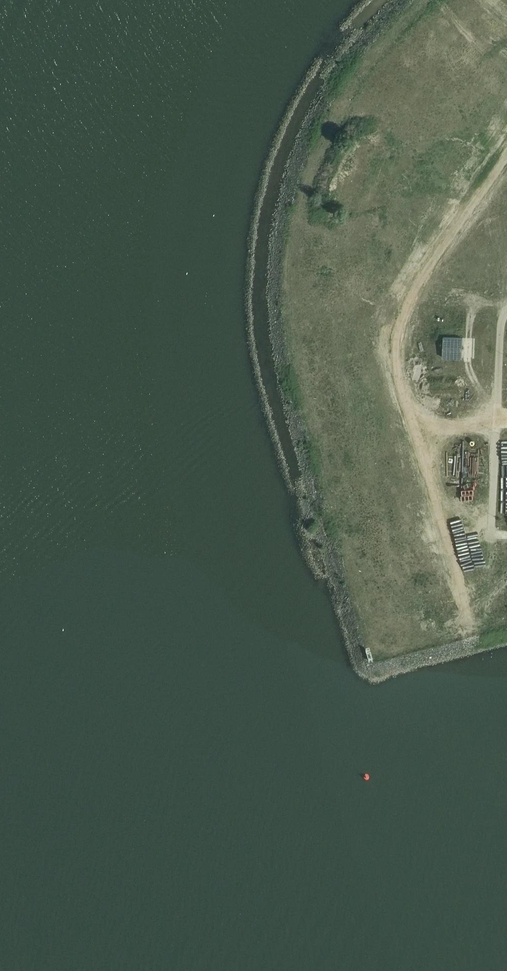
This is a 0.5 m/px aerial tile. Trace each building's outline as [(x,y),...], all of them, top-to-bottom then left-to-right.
[(435,309),(436,299),(428,298),(427,308),(435,309)] [(463,337),(444,336),(442,356),(462,357),(463,337)]
